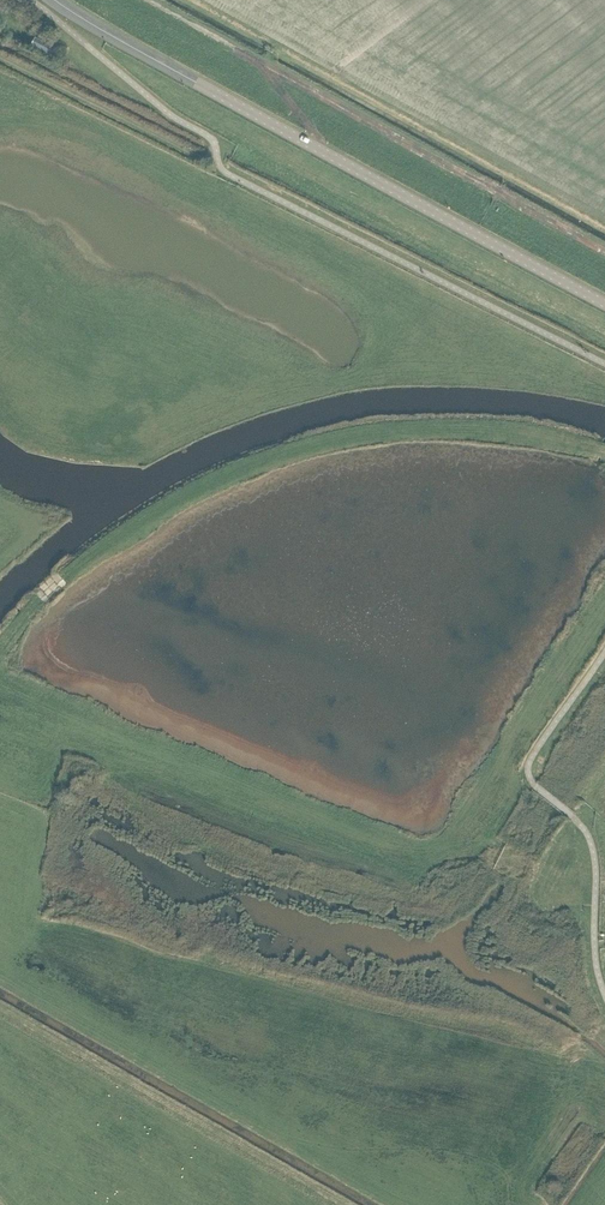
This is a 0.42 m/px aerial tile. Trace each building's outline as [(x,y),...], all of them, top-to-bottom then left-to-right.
[(55,49),(37,40),(33,49),(50,58),(55,49)]
